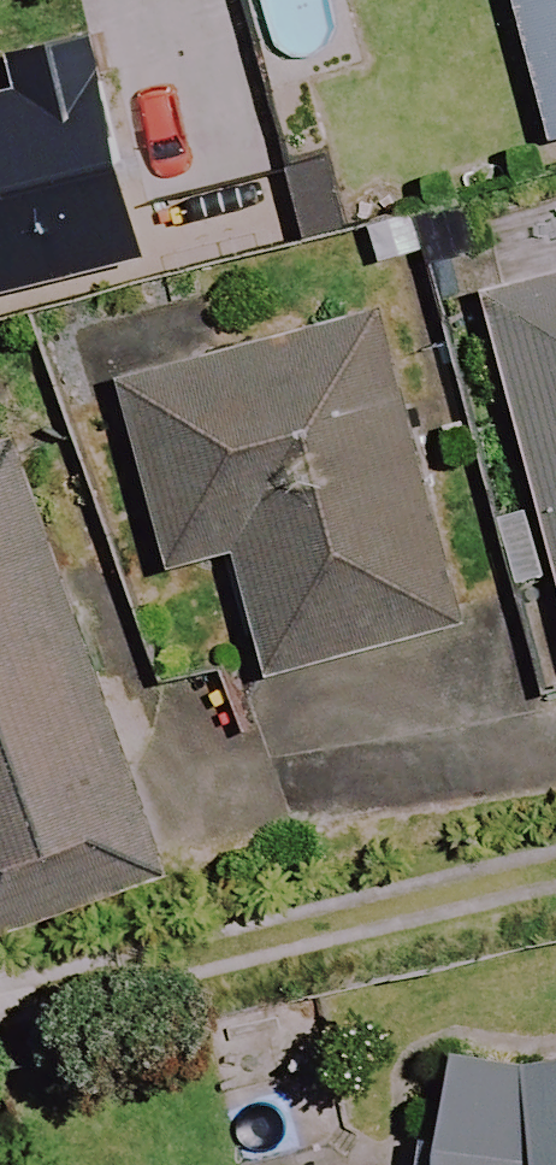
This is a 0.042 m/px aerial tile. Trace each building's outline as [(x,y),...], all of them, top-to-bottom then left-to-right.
[(555,121),(555,0),(523,0),(555,121)] [(118,62),(0,89),(0,284),(161,247),(118,62)] [(503,285),(555,480),(555,271),(503,285)] [(476,613),(390,306),(135,377),(185,560),(249,542),(283,667),(476,613)] [(20,422),(0,430),(0,923),(174,862),(20,422)] [(521,509),(539,573),(555,568),(555,499),(521,509)] [(458,1164),(555,1164),(555,1051),(538,1055),(466,1043),(458,1164)] [(361,1164),(394,1164),(391,1156),(361,1164)]
